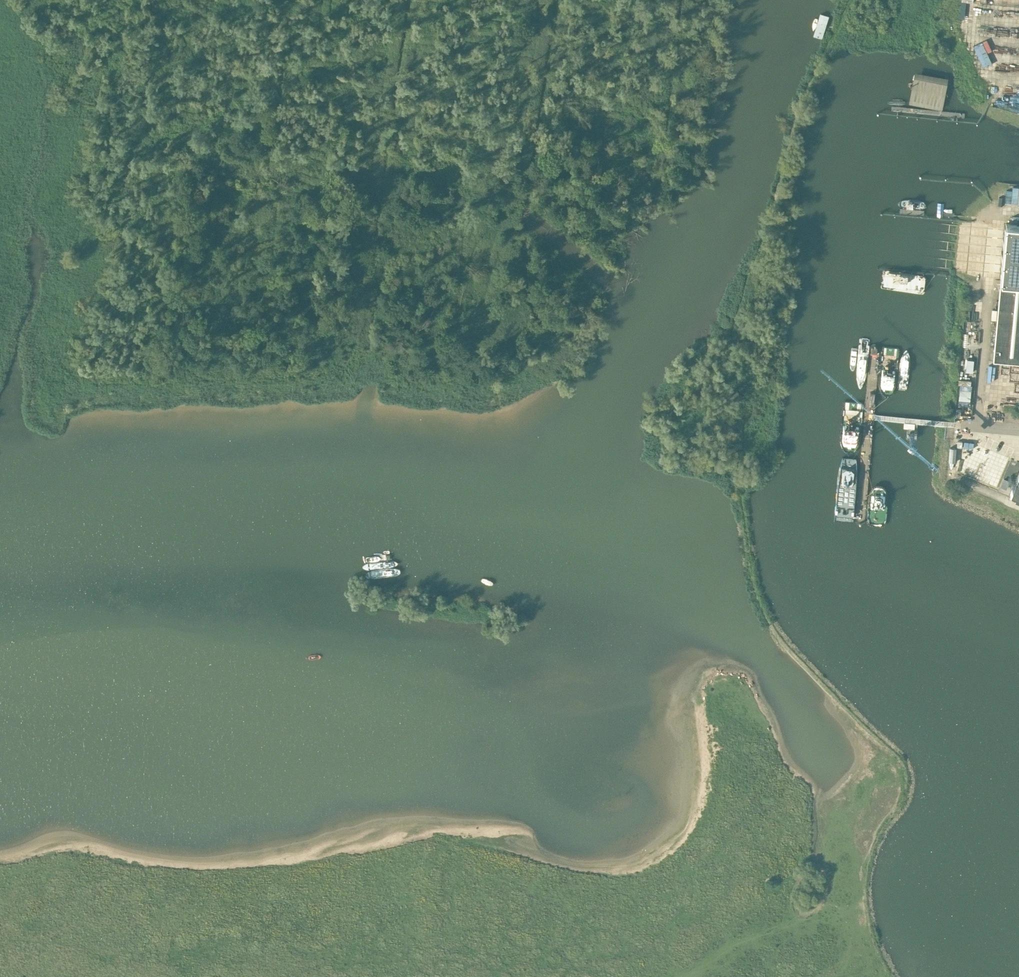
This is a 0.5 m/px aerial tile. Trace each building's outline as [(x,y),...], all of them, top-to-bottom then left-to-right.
[(994,360),(1018,363),(1018,224),(1006,223),(994,360)] [(956,385),(955,405),(968,405),(968,385),(956,385)] [(1000,483),(1013,488),(1014,484),(1002,479),(1010,461),(970,444),(965,458),(962,458),(966,449),(960,447),(951,469),(957,471),(962,460),(964,461),(958,474),(1008,496),(1011,490),(1000,485),(1000,483)] [(1013,488),(1011,493),(1018,496),(1018,473),(1014,484),(1013,488)]
